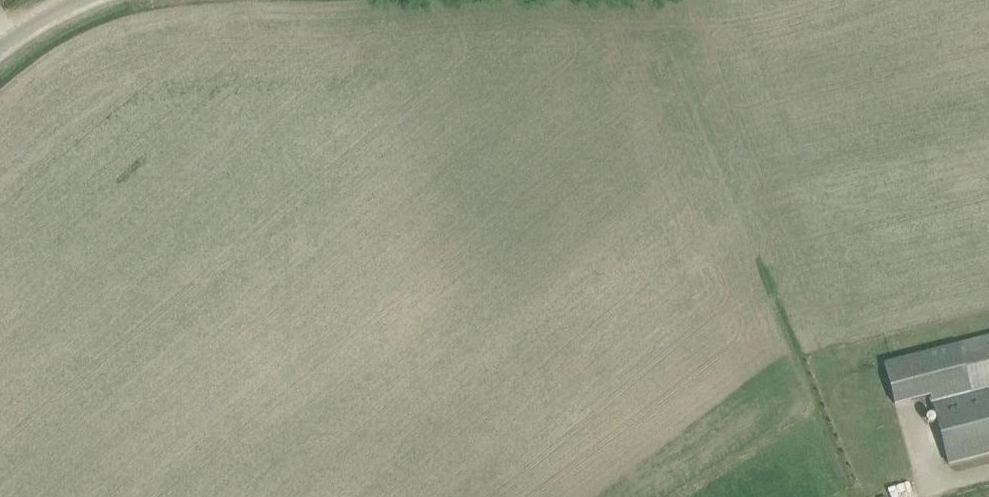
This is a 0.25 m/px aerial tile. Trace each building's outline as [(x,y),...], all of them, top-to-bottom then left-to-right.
[(957,343),(884,362),(895,405),(931,396),(933,405),(948,464),(988,454),(988,334),(957,343)]
